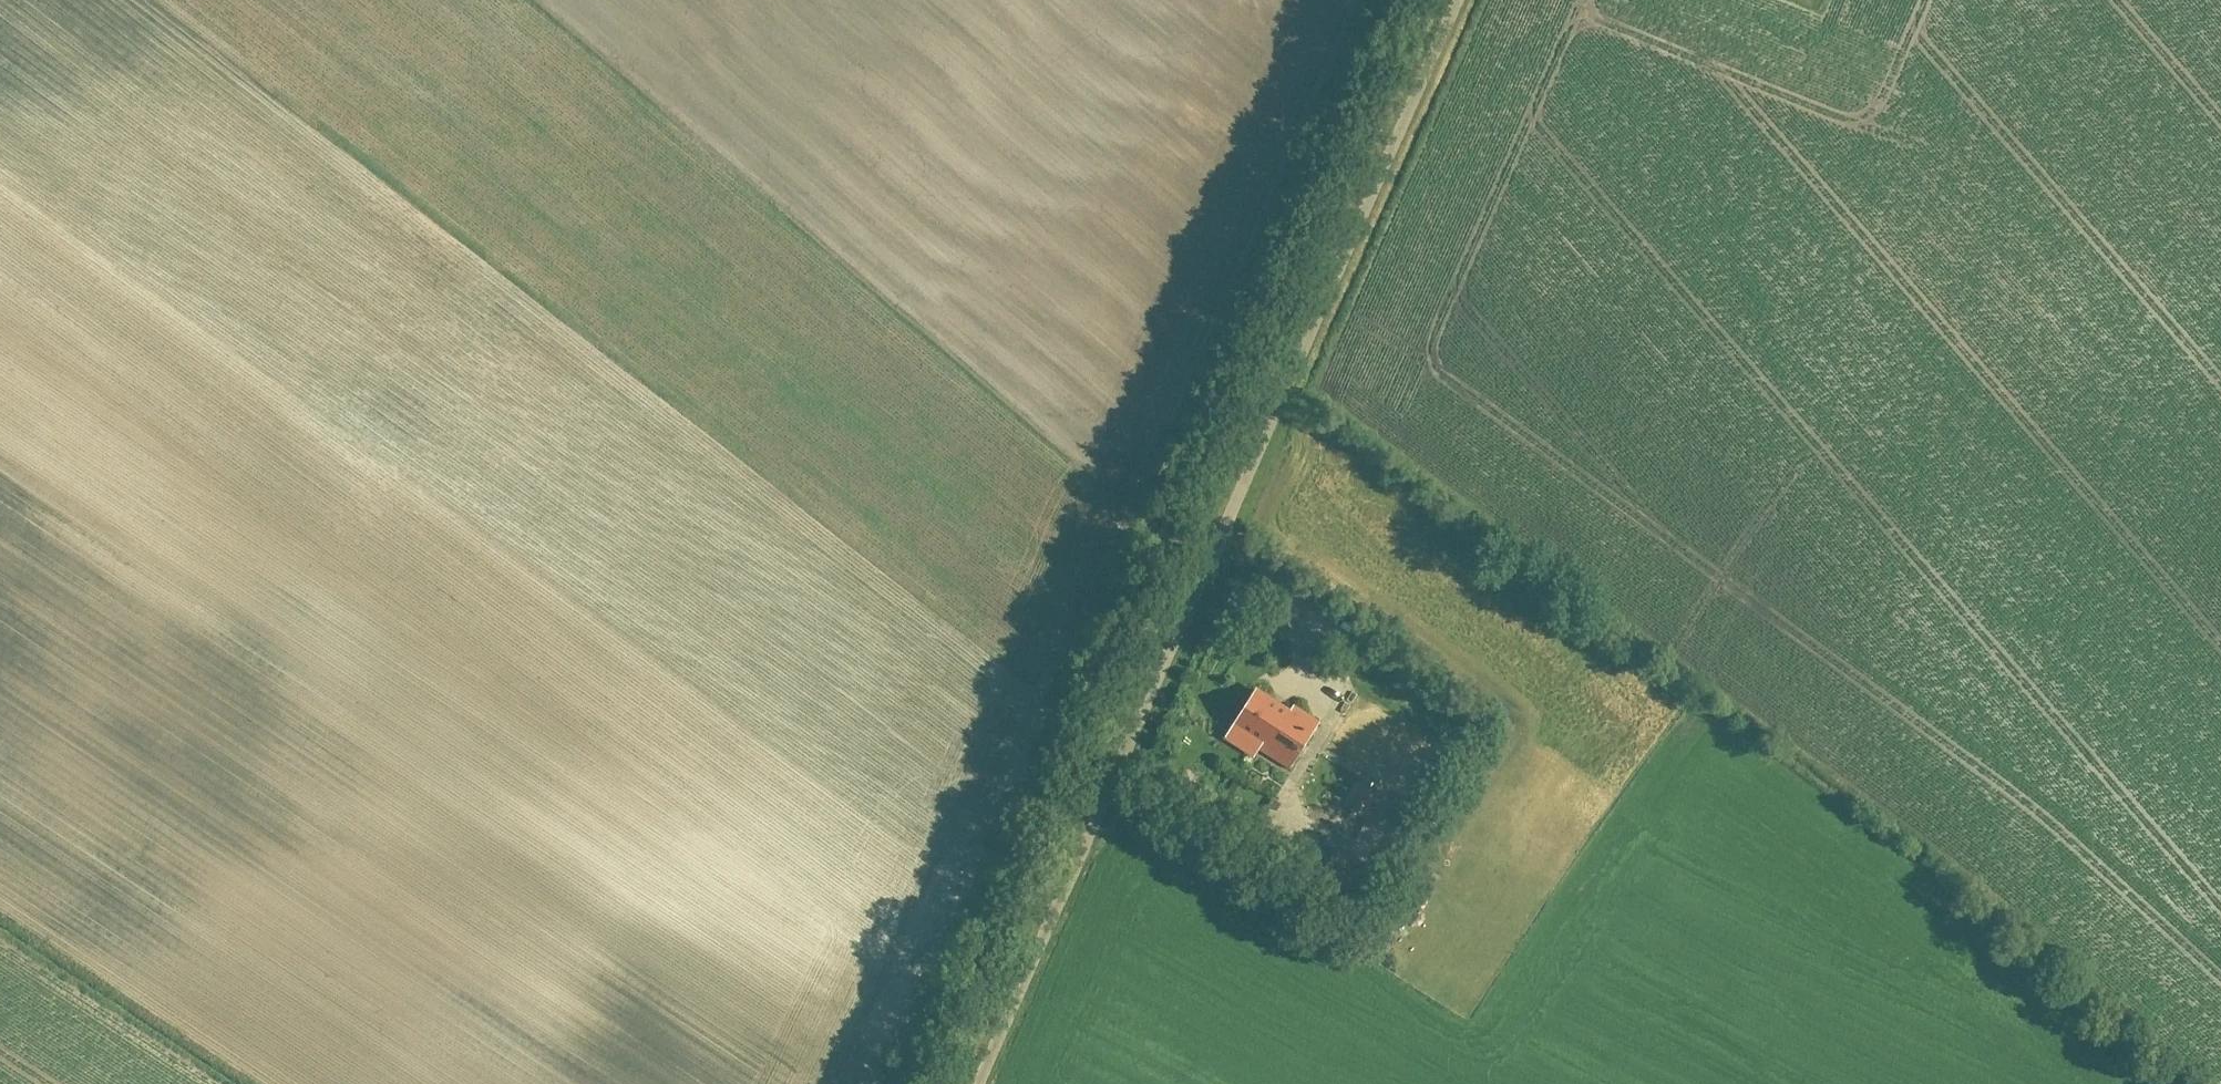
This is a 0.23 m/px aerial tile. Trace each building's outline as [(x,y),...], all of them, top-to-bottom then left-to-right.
[(1257,701),(1234,739),(1292,773),(1314,735),(1257,701)] [(1355,809),(1368,816),(1379,797),(1367,790),(1355,809)]
